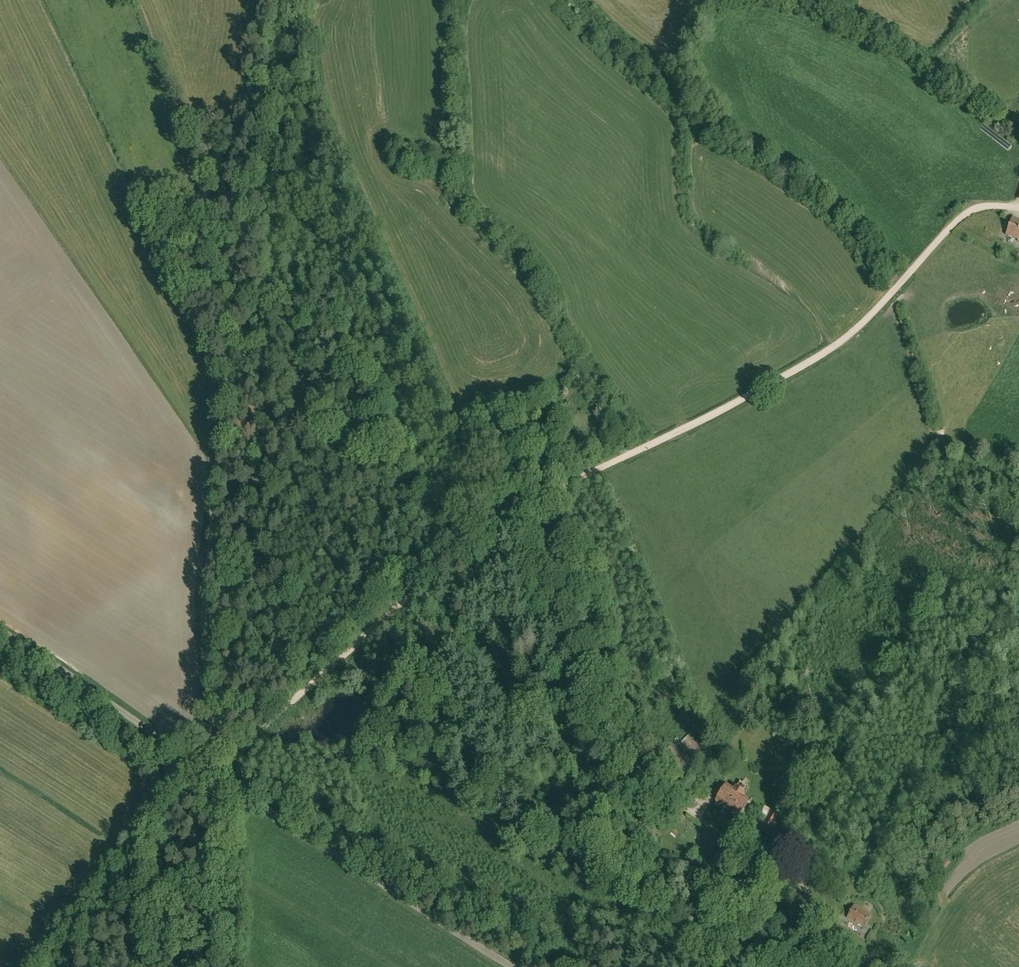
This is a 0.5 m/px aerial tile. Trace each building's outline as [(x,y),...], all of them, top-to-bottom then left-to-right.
[(1018,242),(1018,220),(1012,217),(1005,235),(1018,240),(1017,241),(1018,242)] [(667,754),(679,765),(686,758),(675,747),(670,742),(663,750),(667,754)] [(726,785),(716,800),(739,816),(749,801),(742,796),(745,793),(736,787),(733,790),(726,785)] [(772,811),(765,821),(759,830),(769,837),(782,817),(772,811)] [(847,918),(864,927),(871,914),(854,905),(847,918)]
